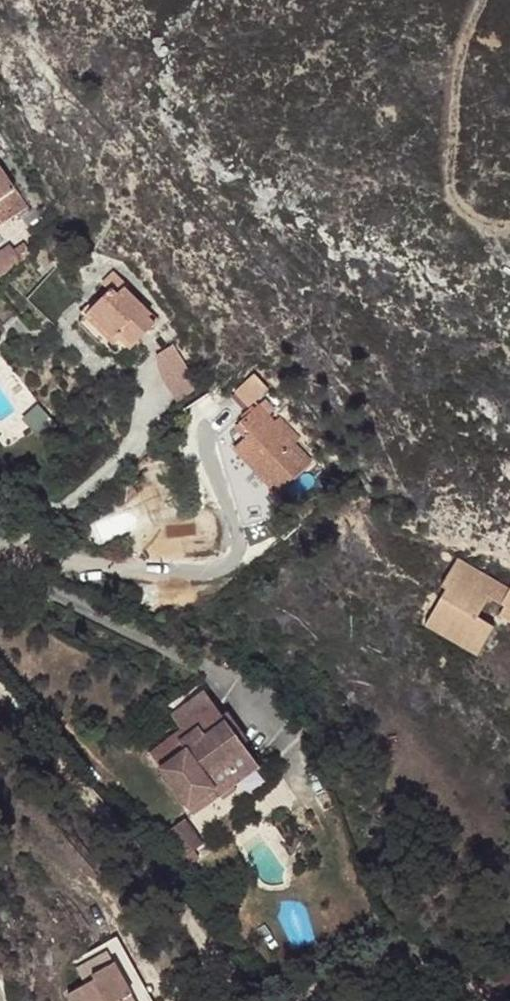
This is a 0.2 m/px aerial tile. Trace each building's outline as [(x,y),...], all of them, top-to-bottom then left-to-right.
[(31,210),(0,166),(0,232),(31,210)] [(0,265),(0,280),(7,287),(24,264),(11,253),(0,265)] [(115,291),(81,326),(121,366),(136,351),(159,326),(153,320),(155,317),(128,290),(121,297),(115,291)] [(182,342),(157,353),(175,399),(201,389),(182,342)] [(259,377),(240,394),(253,409),(272,392),(259,377)] [(262,407),(242,426),(253,437),(235,452),(279,499),(316,464),(299,446),(304,441),(283,419),(278,423),(262,407)] [(460,561),(444,590),(448,593),(427,630),(480,660),(497,630),(481,621),(492,601),(507,610),(502,620),(509,625),(509,590),(460,561)] [(109,760),(148,813),(176,792),(180,797),(235,754),(186,686),(171,697),(180,709),(174,714),(171,711),(109,760)] [(103,943),(129,989),(136,1000),(153,1000),(117,936),(103,943)] [(103,943),(54,968),(71,1000),(136,1000),(129,989),(103,943)]
